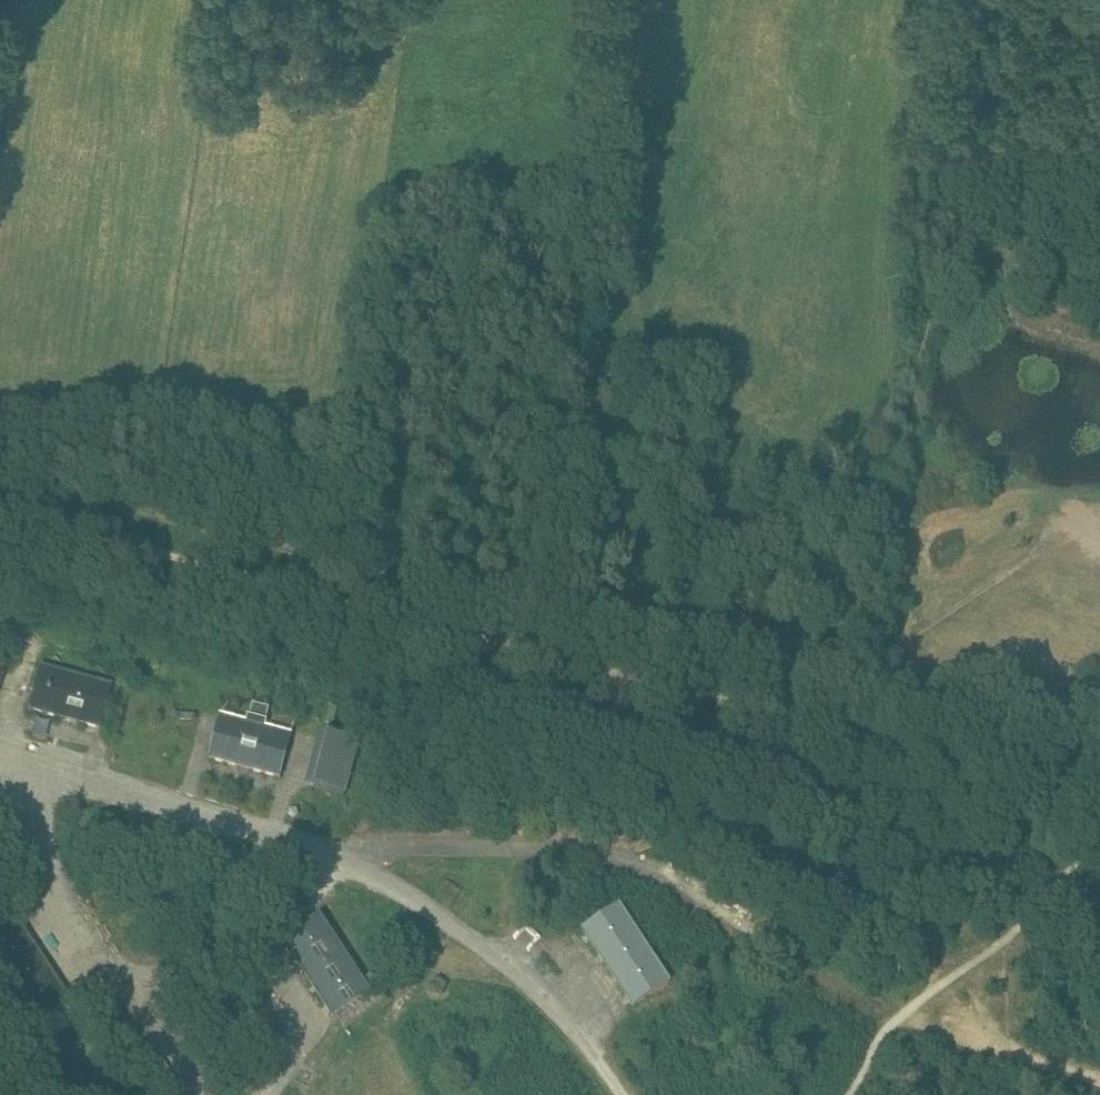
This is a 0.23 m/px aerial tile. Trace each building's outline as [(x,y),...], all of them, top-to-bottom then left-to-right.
[(101,728),(112,686),(40,667),(28,709),(101,728)] [(248,722),(220,714),(209,759),(281,778),(293,733),(265,726),(270,706),(253,702),(248,722)] [(345,792),(361,740),(321,728),(305,780),(345,792)] [(620,904),(581,929),(633,1008),(672,982),(620,904)] [(321,914),(281,938),(334,1017),(371,991),(321,914)] [(0,936),(0,976),(33,1026),(72,1001),(20,923),(0,936)]
